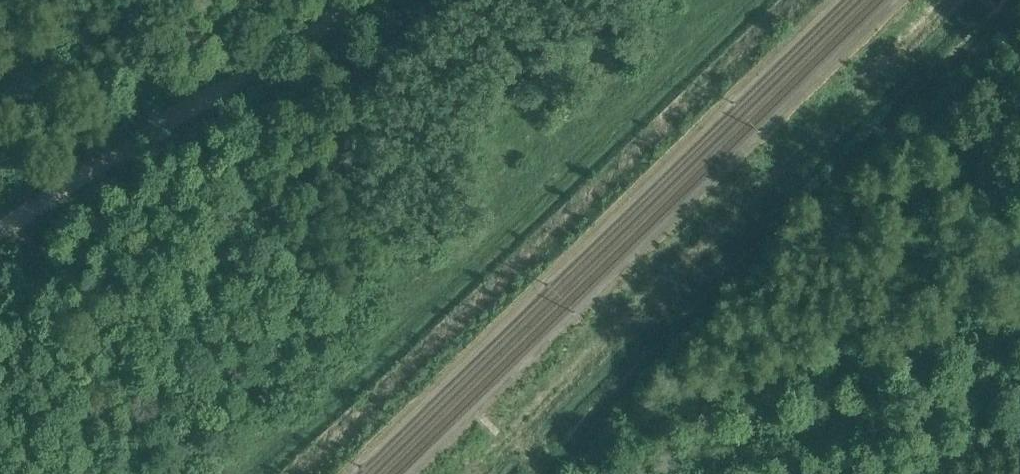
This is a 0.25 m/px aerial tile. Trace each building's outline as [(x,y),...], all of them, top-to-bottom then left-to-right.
[(276,234),(293,242),(298,231),(281,223),(276,234)]
